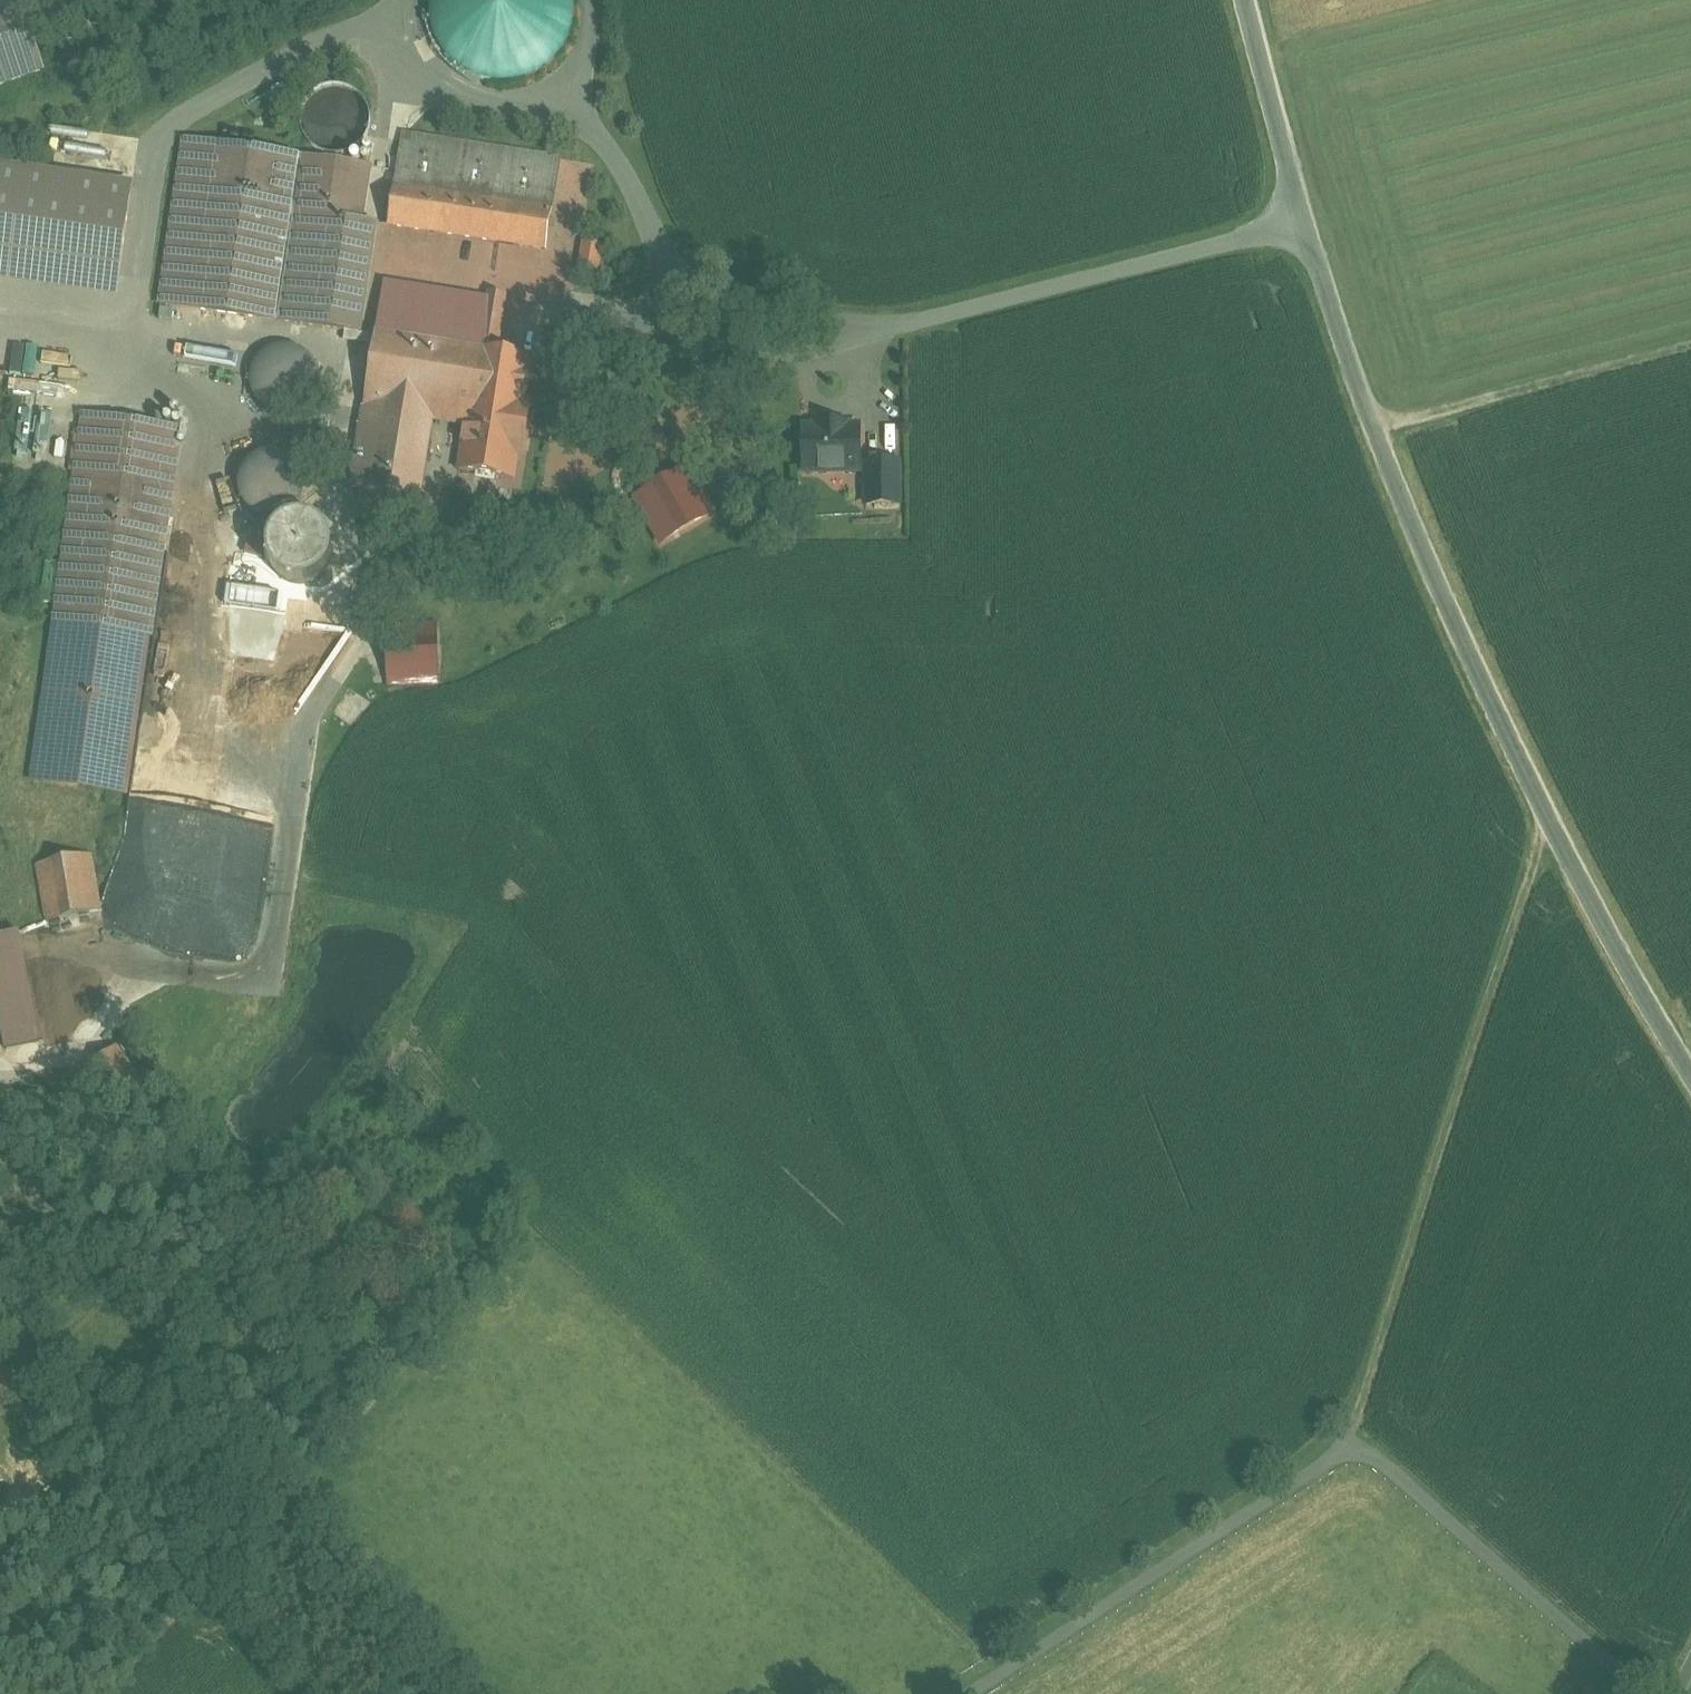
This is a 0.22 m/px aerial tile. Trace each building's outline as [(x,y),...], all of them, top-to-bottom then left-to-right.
[(432,3),(431,11),(432,20),(433,26),(435,34),(438,41),(440,45),(443,50),(447,55),(451,59),(456,64),(460,68),(466,72),(470,74),(475,76),(480,78),(486,80),(495,82),(506,83),(518,81),(525,79),(530,77),(536,75),(541,72),(546,68),(551,65),(556,60),(560,55),(566,48),(569,42),(571,37),(572,32),(574,27),(575,20),(576,14),(576,8),(576,2),(575,0),(432,0),(432,3)] [(0,33),(0,85),(43,70),(27,24),(0,33)] [(341,86),(336,86),(330,86),(325,88),(322,89),(318,91),(315,94),(312,96),(310,98),(307,103),(305,108),(304,112),(303,116),(303,121),(303,124),(304,128),(305,132),(307,136),(309,139),(312,144),(315,147),(319,149),(323,152),(329,153),(333,154),(339,155),(345,154),(349,152),(353,151),(357,149),(360,146),(364,142),(367,137),(369,132),(371,128),(371,124),(372,119),(371,116),(371,113),(370,110),(369,106),(366,101),(364,98),(360,94),(357,92),(354,90),(351,88),(346,87),(341,86)] [(561,158),(404,134),(390,225),(547,249),(561,158)] [(224,145),(186,140),(162,304),(200,310),(224,145)] [(283,154),(224,145),(200,310),(259,318),(283,154)] [(372,167),(283,154),(259,318),(303,325),(316,237),(319,214),(364,221),(372,167)] [(587,202),(591,162),(566,159),(562,200),(587,202)] [(0,167),(0,257),(121,275),(134,187),(0,167)] [(364,221),(319,214),(316,237),(360,244),(364,221)] [(360,244),(316,237),(303,325),(322,327),(326,305),(351,308),(360,244)] [(603,246),(585,243),(581,269),(599,272),(603,246)] [(351,308),(326,305),(322,327),(347,331),(351,308)] [(175,309),(162,308),(160,318),(173,320),(175,309)] [(482,353),(377,336),(352,487),(366,489),(362,514),(408,522),(425,418),(468,425),(473,393),(524,401),(530,359),(483,351),(482,353)] [(273,346),(267,349),(264,352),(261,354),(259,357),(255,362),(253,366),(252,369),(252,372),(251,375),(251,380),(251,385),(252,389),(253,391),(255,395),(257,399),(260,402),(262,405),(265,407),(268,409),(273,411),(278,413),(287,414),(295,413),(299,412),(302,410),(307,407),(310,405),(313,402),(316,397),(318,393),(319,390),(320,385),(321,382),(321,378),(320,372),(319,368),(317,363),(315,360),(312,356),(308,352),(303,348),(299,347),(293,345),(285,344),(278,345),(273,346)] [(25,376),(31,347),(17,345),(12,373),(25,376)] [(48,359),(47,383),(77,384),(77,360),(48,359)] [(44,396),(45,384),(17,381),(15,393),(44,396)] [(524,401),(473,393),(468,425),(461,470),(515,478),(519,453),(523,454),(531,402),(524,401)] [(54,414),(41,412),(36,454),(48,455),(54,414)] [(184,427),(86,415),(39,787),(137,799),(184,427)] [(849,425),(817,426),(817,428),(806,428),(807,472),(860,472),(860,427),(849,428),(849,425)] [(271,452),(264,453),(258,455),(252,458),(248,462),(246,465),(244,468),(242,472),(240,476),(239,481),(239,486),(240,491),(241,494),(242,498),(244,502),(246,505),(249,508),(251,510),(254,512),(259,515),(263,516),(273,518),(282,516),(286,514),(290,512),(294,509),(297,506),(300,501),(303,496),(304,492),(305,488),(305,483),(304,479),(303,476),(302,473),(301,470),(299,467),(297,463),(293,460),(289,457),(285,455),(281,453),(276,452),(271,452)] [(900,464),(867,464),(868,504),(901,504),(900,464)] [(703,469),(638,492),(658,546),(723,523),(703,469)] [(313,520),(306,518),(300,518),(296,518),(291,519),(287,521),(283,523),(280,526),(276,529),(273,534),(271,539),(269,543),(269,547),(268,551),(269,556),(270,560),(271,563),(274,568),(277,573),(281,576),(285,579),(289,581),(294,583),(302,584),(308,583),(311,582),(315,580),(318,579),(322,577),(325,574),(327,571),(330,567),(332,563),(333,559),(334,555),(335,549),(334,543),(333,541),(332,537),(329,533),(326,529),(323,525),(318,522),(313,520)] [(438,638),(388,639),(390,684),(439,683),(438,638)] [(93,855),(38,866),(48,920),(103,910),(93,855)] [(0,937),(0,1005),(8,1050),(46,1043),(26,932),(0,937)] [(155,1101),(118,1047),(84,1071),(122,1123),(155,1101)]
